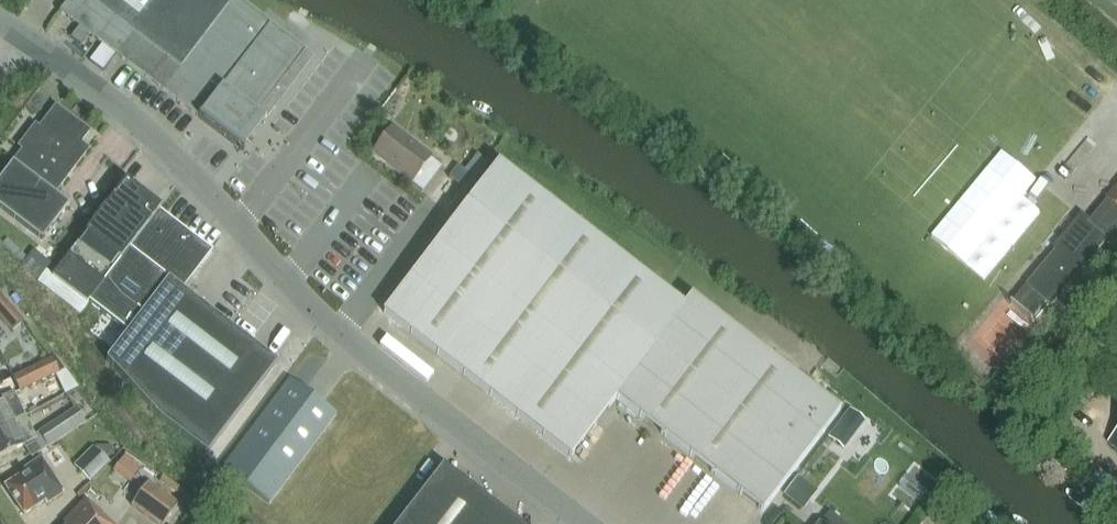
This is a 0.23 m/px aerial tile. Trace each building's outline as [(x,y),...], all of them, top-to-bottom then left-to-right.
[(115,55),(234,145),(306,51),(238,0),(69,0),(60,13),(79,27),(71,38),(80,45),(88,34),(102,44),(89,61),(103,71),(115,55)] [(39,127),(35,124),(17,147),(22,151),(0,179),(0,208),(42,240),(69,205),(54,194),(86,152),(78,146),(89,132),(56,106),(39,127)] [(393,128),(372,154),(412,185),(432,159),(393,128)] [(691,297),(684,306),(498,163),(383,312),(571,457),(616,399),(763,511),(841,411),(691,297)] [(458,165),(449,178),(466,191),(476,178),(458,165)] [(87,305),(88,303),(159,210),(161,209),(126,182),(105,209),(104,208),(91,226),(45,287),(80,314),(87,305)] [(1109,200),(1116,207),(1116,191),(1109,200)] [(213,251),(159,210),(88,303),(102,314),(89,332),(114,351),(107,361),(160,420),(208,456),(277,364),(182,291),(213,251)] [(1052,308),(1108,241),(1083,219),(1026,287),(1027,287),(1047,304),(1052,308)] [(39,279),(45,272),(49,267),(33,254),(29,260),(25,265),(24,266),(23,267),(28,271),(39,279)] [(1027,287),(1014,303),(1034,320),(1047,304),(1027,287)] [(0,295),(0,323),(9,333),(23,321),(0,295)] [(58,374),(50,358),(10,377),(18,392),(58,374)] [(269,504),(336,414),(290,380),(223,469),(269,504)] [(25,415),(14,392),(2,398),(0,399),(0,428),(25,415)] [(48,447),(85,423),(76,409),(39,433),(48,447)] [(37,439),(25,415),(0,428),(0,457),(25,445),(37,439)] [(851,440),(837,429),(830,439),(844,449),(851,440)] [(1109,443),(1116,450),(1116,433),(1109,443)] [(105,460),(113,452),(109,447),(97,447),(94,450),(91,446),(71,466),(88,483),(108,463),(105,460)] [(121,467),(137,475),(142,464),(126,456),(121,467)] [(46,504),(63,493),(41,459),(24,470),(25,473),(5,487),(24,515),(44,501),(46,504)] [(443,465),(397,523),(519,523),(443,465)] [(798,476),(784,495),(804,510),(818,491),(798,476)] [(179,505),(149,483),(132,506),(156,523),(165,523),(179,505)] [(85,500),(63,523),(111,523),(85,500)] [(820,523),(846,523),(829,511),(820,523)]
